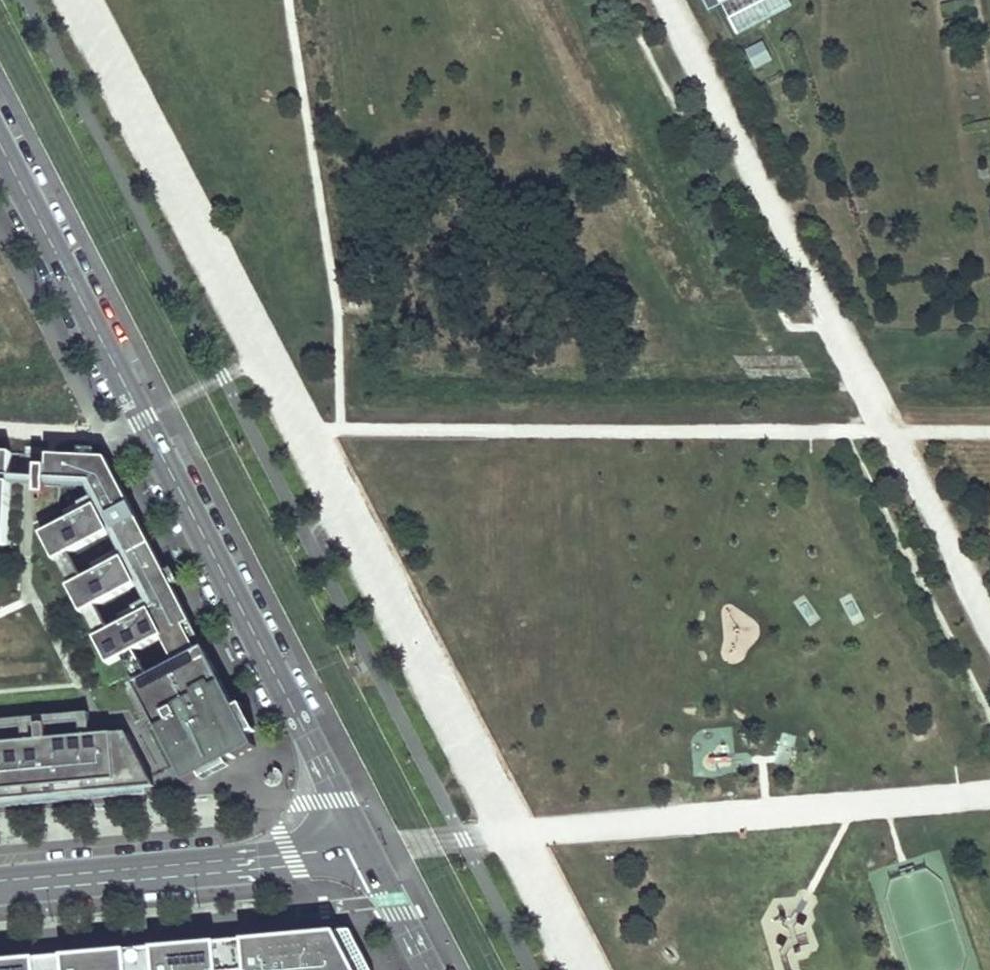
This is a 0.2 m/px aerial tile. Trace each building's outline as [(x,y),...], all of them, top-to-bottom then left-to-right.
[(708,11),(722,4),(737,34),(770,17),(761,0),(702,0),(708,11)] [(788,0),(761,0),(770,17),(791,6),(788,0)] [(754,68),(773,58),(763,39),(744,48),(754,68)] [(10,477),(11,453),(0,452),(0,476),(10,477)] [(176,765),(186,784),(256,747),(204,648),(198,652),(184,627),(191,623),(106,458),(48,455),(47,467),(37,467),(37,478),(91,482),(157,607),(151,610),(110,631),(98,637),(95,639),(109,666),(124,658),(136,652),(162,638),(175,664),(149,677),(137,684),(134,685),(176,765)] [(138,586),(151,610),(157,607),(91,482),(37,478),(36,485),(46,485),(46,486),(60,487),(87,488),(97,507),(111,533),(124,559),(138,586)] [(6,545),(9,483),(0,483),(0,545),(6,545)] [(35,499),(34,524),(59,511),(60,487),(46,486),(46,485),(36,485),(36,494),(39,494),(38,499),(35,499)] [(42,535),(56,562),(59,560),(71,554),(111,533),(97,507),(42,535)] [(72,586),(84,580),(71,554),(59,560),(72,586)] [(72,586),(69,587),(83,614),(86,613),(98,606),(138,586),(124,559),(84,580),(72,586)] [(98,637),(110,631),(98,606),(86,613),(98,637)] [(137,684),(149,677),(136,652),(124,658),(137,684)] [(24,742),(23,727),(37,726),(38,731),(47,730),(48,740),(82,737),(82,734),(91,734),(89,714),(0,722),(0,745),(24,742)] [(154,787),(150,779),(127,733),(115,734),(91,737),(91,734),(82,734),(82,737),(48,740),(47,730),(38,731),(37,726),(23,727),(24,742),(0,745),(0,801),(154,787)] [(351,930),(333,932),(243,940),(215,942),(153,948),(127,950),(61,956),(32,958),(0,961),(0,969),(371,969),(351,930)]
